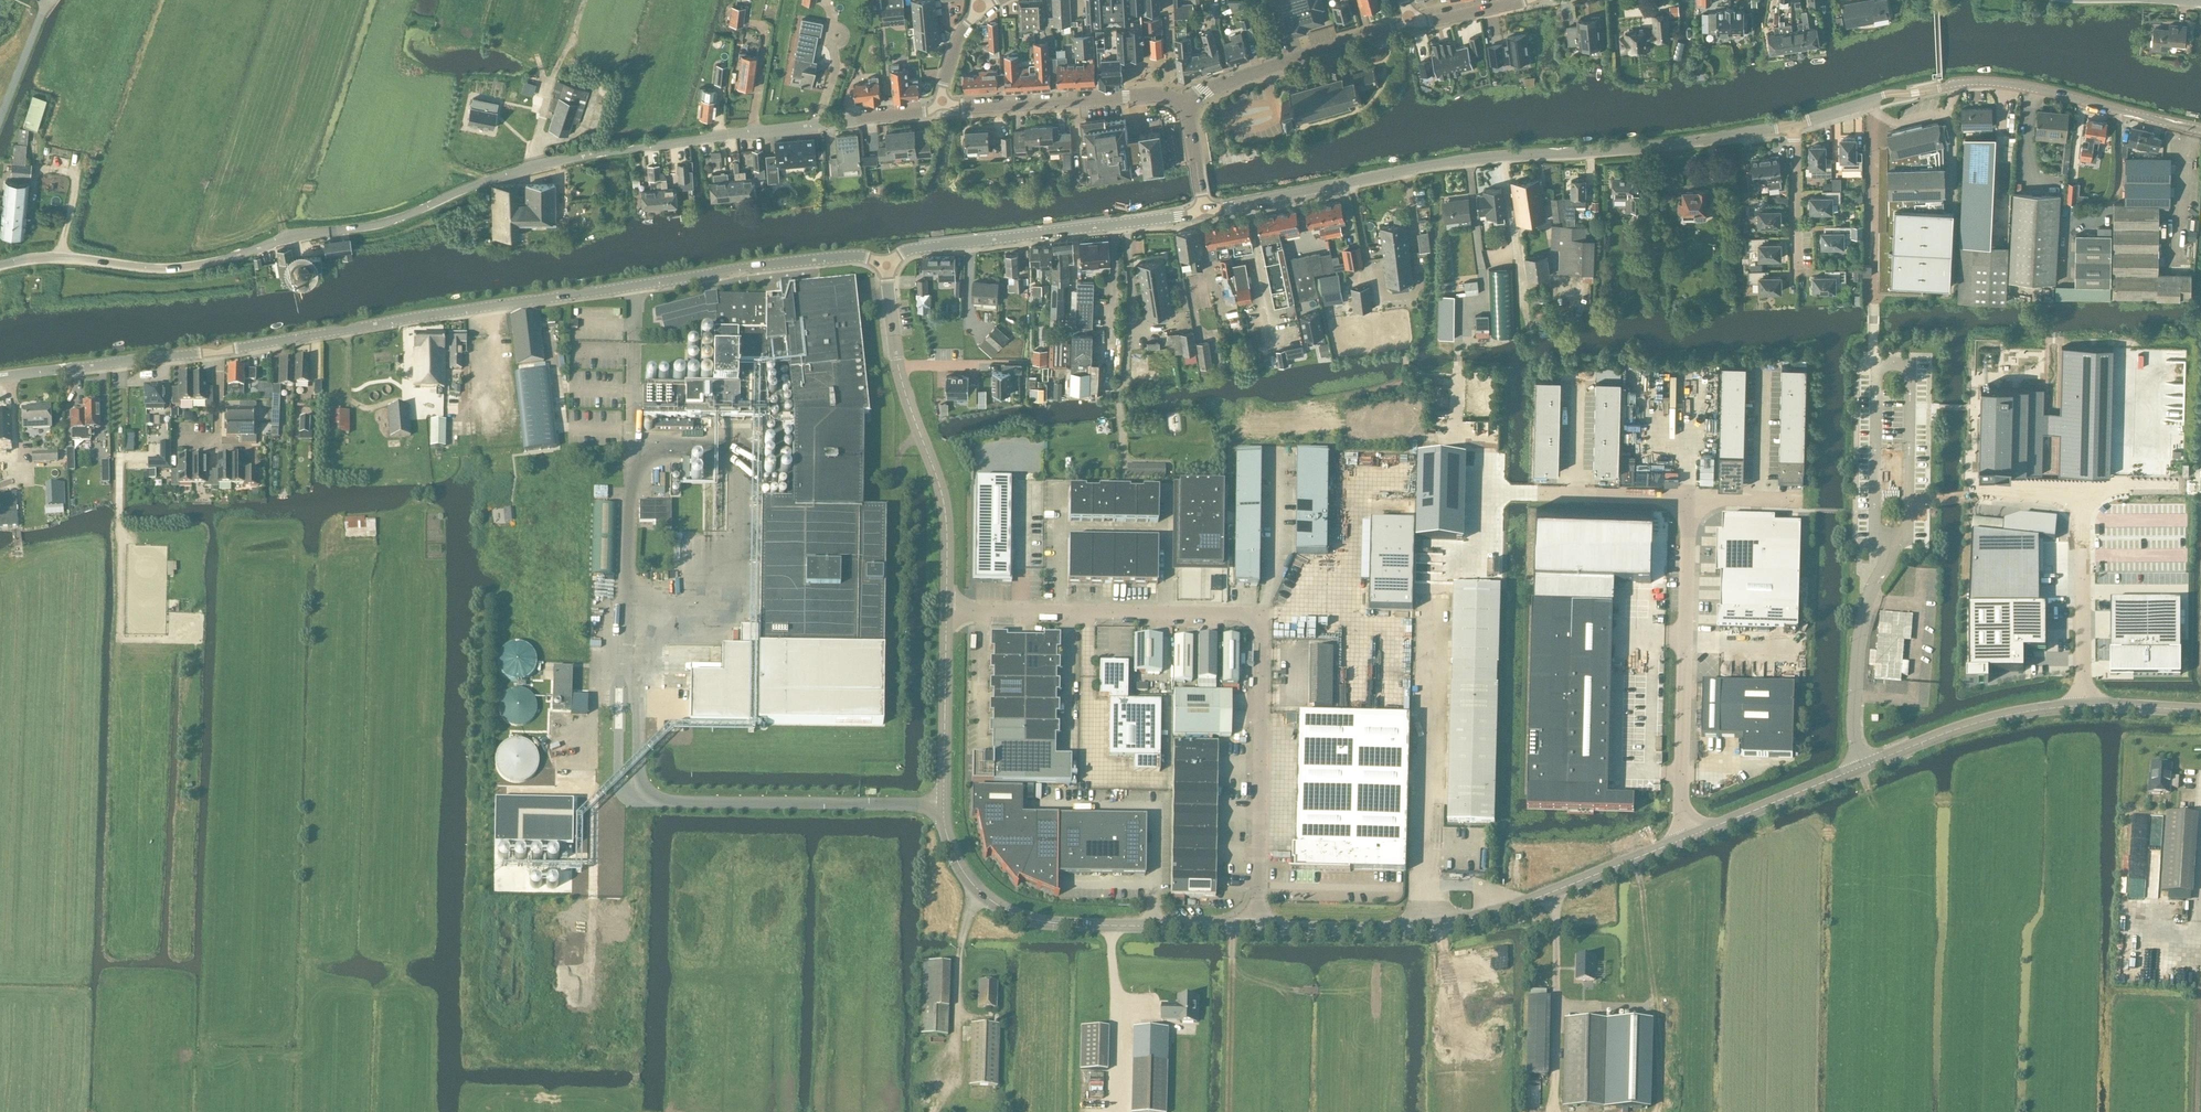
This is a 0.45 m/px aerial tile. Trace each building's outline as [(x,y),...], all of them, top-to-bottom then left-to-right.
[(903,0),(882,0),(883,19),(905,17),(903,0)] [(917,45),(940,43),(936,0),(912,0),(917,45)] [(1019,0),(1020,29),(1044,28),(1043,0),(1019,0)] [(1071,25),(1070,0),(1053,0),(1054,25),(1071,25)] [(1099,85),(1114,84),(1114,83),(1124,83),(1122,61),(1122,60),(1126,56),(1150,55),(1148,32),(1144,32),(1143,19),(1146,19),(1146,18),(1142,18),(1142,13),(1146,13),(1146,11),(1160,10),(1160,0),(1087,0),(1088,16),(1091,16),(1092,28),(1096,28),(1099,85)] [(1325,22),(1321,9),(1324,8),(1322,0),(1271,0),(1277,22),(1277,23),(1281,37),(1307,30),(1306,27),(1325,22)] [(1378,0),(1358,0),(1360,4),(1362,13),(1380,8),(1378,0)] [(1874,1),(1874,2),(1859,4),(1859,1),(1843,4),(1847,26),(1863,23),(1862,21),(1872,19),(1889,16),(1886,0),(1880,0),(1874,1)] [(1344,19),(1352,16),(1348,1),(1333,5),(1337,20),(1339,20),(1340,21),(1344,20),(1344,19)] [(1187,46),(1192,46),(1191,36),(1187,36),(1187,17),(1195,17),(1194,4),(1182,4),(1175,4),(1175,17),(1176,37),(1177,54),(1180,78),(1192,76),(1192,75),(1190,64),(1189,53),(1188,53),(1187,46)] [(731,6),(729,24),(743,25),(745,7),(731,6)] [(1717,12),(1708,12),(1709,31),(1709,32),(1717,32),(1717,34),(1720,34),(1720,37),(1731,37),(1730,7),(1726,7),(1726,9),(1717,9),(1717,12)] [(1734,7),(1730,7),(1731,37),(1741,36),(1741,33),(1743,33),(1743,31),(1753,31),(1752,11),(1744,12),(1744,9),(1734,9),(1734,7)] [(1649,40),(1670,38),(1667,13),(1653,14),(1655,31),(1646,32),(1645,30),(1634,31),(1634,30),(1627,31),(1627,32),(1625,32),(1625,37),(1621,37),(1622,49),(1629,49),(1629,50),(1650,48),(1649,40)] [(1578,25),(1567,26),(1569,44),(1572,44),(1580,43),(1581,48),(1590,47),(1591,54),(1600,53),(1599,46),(1600,46),(1598,24),(1600,24),(1599,18),(1599,16),(1591,17),(1592,18),(1578,20),(1578,25)] [(1161,17),(1146,19),(1143,19),(1144,32),(1148,32),(1150,32),(1152,55),(1164,54),(1161,17)] [(789,82),(791,83),(811,87),(816,61),(812,60),(817,35),(820,35),(823,22),(802,18),(789,82)] [(1250,26),(1248,18),(1241,19),(1244,28),(1250,26)] [(990,20),(991,52),(1000,51),(998,20),(990,20)] [(1803,46),(1806,45),(1803,21),(1798,22),(1799,30),(1792,31),(1795,50),(1803,48),(1803,46)] [(1803,21),(1806,45),(1810,45),(1810,47),(1818,46),(1818,44),(1819,44),(1816,27),(1809,28),(1807,21),(1803,21)] [(1779,23),(1779,25),(1783,49),(1786,49),(1786,51),(1795,50),(1792,31),(1791,23),(1784,24),(1784,22),(1779,22),(1779,23)] [(2183,43),(2184,25),(2169,24),(2169,29),(2153,28),(2152,47),(2167,48),(2168,42),(2183,43)] [(1779,50),(1783,49),(1779,25),(1774,26),(1775,34),(1768,35),(1770,51),(1771,51),(1771,53),(1779,52),(1779,50)] [(1205,50),(1200,52),(1201,61),(1202,61),(1205,71),(1224,66),(1218,46),(1217,47),(1212,30),(1203,32),(1206,44),(1204,45),(1205,50)] [(1076,62),(1077,86),(1096,85),(1093,33),(1075,34),(1076,62)] [(1224,43),(1230,64),(1250,58),(1244,39),(1243,40),(1241,33),(1231,35),(1232,40),(1224,43)] [(1488,45),(1491,64),(1505,62),(1504,54),(1509,54),(1510,62),(1514,61),(1515,68),(1527,67),(1526,60),(1529,60),(1526,34),(1507,36),(1508,44),(1503,45),(1503,43),(1488,45)] [(1470,37),(1474,54),(1483,52),(1479,35),(1470,37)] [(1456,48),(1454,40),(1447,42),(1447,40),(1432,44),(1433,49),(1434,53),(1431,53),(1437,76),(1439,76),(1440,78),(1452,75),(1449,60),(1454,59),(1452,49),(1456,48)] [(1048,41),(1035,42),(1036,66),(1032,66),(1032,68),(1033,88),(1052,87),(1049,59),(1048,41)] [(1449,60),(1452,75),(1461,72),(1460,71),(1473,68),(1467,45),(1456,48),(1452,49),(1454,59),(1449,60)] [(1192,53),(1192,46),(1187,46),(1188,53),(1189,53),(1190,64),(1192,75),(1205,71),(1202,61),(1201,61),(1200,52),(1199,52),(1192,53)] [(737,84),(737,85),(744,86),(746,88),(750,89),(751,87),(753,88),(758,56),(747,54),(747,52),(740,51),(739,57),(741,57),(739,75),(737,84)] [(1696,51),(1694,61),(1702,63),(1705,53),(1696,51)] [(1006,89),(1019,89),(1018,72),(1019,72),(1019,69),(1019,55),(1018,55),(1018,53),(1013,53),(1012,54),(1012,55),(1005,56),(1006,73),(1005,73),(1006,89)] [(1077,86),(1076,62),(1067,63),(1067,56),(1057,57),(1057,58),(1059,87),(1077,86)] [(1057,58),(1049,59),(1052,87),(1059,87),(1057,58)] [(1419,62),(1422,75),(1432,73),(1429,59),(1419,62)] [(909,99),(909,97),(920,96),(918,78),(910,79),(908,68),(900,69),(899,67),(891,67),(895,100),(909,99)] [(1334,110),(1341,108),(1342,110),(1343,110),(1343,108),(1349,106),(1350,108),(1352,107),(1351,105),(1361,102),(1358,89),(1378,83),(1373,67),(1344,76),(1343,75),(1342,76),(1340,68),(1331,70),(1333,78),(1326,80),(1325,78),(1323,79),(1323,81),(1317,83),(1316,81),(1314,81),(1315,83),(1308,85),(1307,83),(1306,84),(1306,86),(1299,88),(1299,85),(1297,86),(1298,89),(1291,90),(1290,88),(1288,89),(1291,99),(1282,102),(1286,115),(1292,113),(1293,115),(1295,117),(1296,116),(1298,123),(1299,123),(1299,121),(1306,118),(1307,120),(1309,120),(1308,118),(1315,116),(1316,118),(1317,117),(1317,115),(1324,113),(1324,115),(1326,115),(1325,113),(1332,111),(1332,113),(1335,112),(1334,110)] [(716,68),(714,82),(725,83),(727,69),(716,68)] [(1019,72),(1018,72),(1019,89),(1033,88),(1032,68),(1019,69),(1019,72)] [(980,89),(998,88),(997,69),(980,70),(980,74),(965,75),(966,90),(974,90),(974,91),(980,90),(980,89)] [(881,101),(878,75),(869,76),(869,82),(854,84),(856,99),(864,98),(864,103),(881,101)] [(565,82),(556,80),(552,91),(554,92),(552,98),(549,109),(554,111),(549,128),(568,135),(572,122),(579,123),(590,89),(584,87),(583,89),(565,83),(565,82)] [(699,86),(698,98),(702,98),(700,116),(714,118),(716,100),(715,100),(716,90),(708,90),(708,88),(699,86)] [(23,125),(37,129),(46,100),(33,95),(23,125)] [(468,107),(465,126),(498,129),(500,110),(468,107)] [(1962,109),(1962,126),(1992,125),(1991,108),(1962,109)] [(2066,138),(2068,114),(2039,111),(2037,132),(2062,135),(2062,137),(2066,138)] [(1106,122),(1105,118),(1081,122),(1083,139),(1087,139),(1088,148),(1082,149),(1084,166),(1085,166),(1087,182),(1133,176),(1133,173),(1132,166),(1136,161),(1144,160),(1145,172),(1165,169),(1159,126),(1141,129),(1140,131),(1133,125),(1127,126),(1126,119),(1106,122)] [(2080,158),(2091,160),(2094,139),(2099,140),(2100,139),(2104,140),(2107,122),(2087,119),(2085,136),(2089,137),(2088,145),(2082,144),(2080,158)] [(1938,122),(1887,134),(1891,151),(1885,152),(1890,188),(1883,189),(1886,226),(1881,227),(1881,229),(1878,290),(1922,293),(1923,283),(1950,284),(1953,211),(1944,211),(1943,192),(1945,192),(1944,165),(1943,165),(1942,144),(1943,144),(1942,141),(1949,140),(1945,124),(1938,125),(1938,122)] [(1052,125),(1039,126),(1040,141),(1049,141),(1049,153),(1063,152),(1063,156),(1064,170),(1073,170),(1071,139),(1071,132),(1058,133),(1058,128),(1053,128),(1052,125)] [(1026,130),(1015,130),(1016,154),(1033,153),(1032,142),(1040,141),(1039,126),(1026,127),(1026,130)] [(2160,137),(2147,134),(2147,130),(2132,127),(2128,143),(2129,143),(2157,150),(2160,137)] [(915,131),(915,128),(887,131),(888,140),(881,141),(881,145),(879,145),(881,162),(895,160),(894,154),(918,152),(918,155),(932,154),(929,130),(915,131)] [(18,143),(27,144),(28,132),(27,132),(27,129),(24,129),(23,131),(19,131),(18,143)] [(989,143),(996,142),(995,130),(989,130),(989,129),(966,130),(966,139),(964,139),(964,147),(967,147),(967,149),(978,148),(978,150),(990,149),(989,143)] [(837,156),(830,157),(831,167),(831,174),(839,174),(838,166),(858,164),(858,155),(856,134),(835,136),(837,156)] [(1003,154),(1011,154),(1011,137),(1002,137),(1003,154)] [(1839,148),(1839,150),(1840,152),(1841,152),(1841,160),(1842,160),(1842,169),(1862,169),(1862,151),(1861,151),(1862,154),(1855,154),(1855,139),(1851,139),(1851,138),(1849,137),(1847,137),(1844,138),(1844,139),(1840,139),(1841,145),(1840,145),(1839,148)] [(1965,137),(1958,299),(2006,301),(2008,246),(1983,245),(1988,137),(1965,137)] [(767,183),(779,182),(777,161),(814,157),(813,139),(775,142),(776,154),(765,155),(767,183)] [(27,144),(18,143),(15,143),(13,161),(25,162),(27,144)] [(1811,167),(1811,176),(1831,176),(1831,158),(1831,161),(1825,161),(1825,146),(1821,146),(1821,145),(1818,144),(1816,144),(1814,145),(1814,146),(1810,146),(1810,152),(1809,152),(1808,155),(1808,157),(1809,159),(1810,159),(1810,167),(1811,167)] [(2071,147),(2064,146),(2061,171),(2068,172),(2071,147)] [(765,177),(762,149),(752,150),(753,168),(754,168),(755,178),(765,177)] [(1770,158),(1765,158),(1768,180),(1769,185),(1782,183),(1778,156),(1770,157),(1770,158)] [(2114,203),(2112,296),(2190,297),(2191,273),(2190,273),(2158,273),(2159,205),(2170,205),(2171,157),(2128,156),(2126,156),(2125,180),(2125,203),(2114,203)] [(1760,158),(1752,159),(1754,176),(1747,177),(1749,190),(1755,189),(1755,182),(1768,180),(1765,158),(1760,159),(1760,158)] [(13,161),(12,173),(30,175),(31,163),(25,162),(13,161)] [(688,163),(677,164),(679,181),(679,182),(678,182),(679,190),(693,188),(692,171),(688,171),(688,163)] [(648,182),(650,182),(660,181),(659,165),(647,166),(648,182)] [(735,180),(728,181),(729,197),(741,196),(739,171),(734,172),(735,180)] [(745,171),(739,171),(741,196),(754,195),(752,178),(746,179),(745,171)] [(714,182),(709,183),(711,199),(729,197),(728,181),(727,172),(713,174),(714,182)] [(1613,179),(1613,180),(1613,195),(1615,195),(1615,199),(1626,199),(1626,211),(1640,211),(1640,195),(1632,195),(1632,179),(1621,179),(1619,177),(1615,177),(1614,179),(1613,179)] [(1511,182),(1517,223),(1545,219),(1541,191),(1544,191),(1542,178),(1511,182)] [(5,180),(3,201),(10,202),(10,201),(14,201),(15,192),(28,193),(29,183),(5,180)] [(661,181),(663,205),(668,205),(668,207),(676,207),(675,187),(667,188),(666,180),(661,181)] [(1565,210),(1566,216),(1575,216),(1575,206),(1586,205),(1586,203),(1586,180),(1572,180),(1572,197),(1565,197),(1565,210)] [(650,182),(651,189),(641,190),(642,207),(663,205),(661,181),(660,181),(650,182)] [(2066,200),(2076,201),(2077,183),(2068,182),(2066,200)] [(526,202),(523,202),(524,223),(555,222),(554,184),(526,184),(526,202)] [(524,223),(523,202),(517,202),(517,185),(492,186),(493,237),(519,236),(519,232),(524,232),(524,223)] [(1504,215),(1501,188),(1484,190),(1484,194),(1477,195),(1479,215),(1487,214),(1487,217),(1496,216),(1496,222),(1505,221),(1504,215)] [(1709,198),(1709,189),(1694,189),(1694,191),(1683,192),(1683,202),(1679,202),(1679,211),(1684,211),(1684,213),(1695,213),(1695,219),(1705,219),(1705,198),(1709,198)] [(1832,211),(1832,203),(1840,202),(1840,190),(1822,190),(1825,190),(1825,196),(1810,197),(1810,201),(1809,203),(1809,205),(1810,207),(1811,211),(1817,211),(1817,212),(1819,213),(1821,213),(1824,212),(1824,211),(1832,211)] [(3,201),(0,232),(24,235),(28,193),(15,192),(14,201),(10,201),(10,202),(3,201)] [(2060,194),(2014,192),(2009,279),(2055,282),(2060,194)] [(1566,219),(1566,216),(1565,210),(1564,197),(1551,198),(1554,220),(1566,219)] [(1457,202),(1443,204),(1445,221),(1461,220),(1461,223),(1464,222),(1464,225),(1471,224),(1468,198),(1457,200),(1457,202)] [(1321,205),(1328,236),(1342,233),(1340,220),(1345,219),(1341,201),(1321,205)] [(1771,226),(1773,226),(1773,225),(1780,225),(1780,221),(1781,221),(1781,218),(1781,216),(1781,214),(1780,214),(1780,210),(1765,210),(1764,204),(1750,204),(1747,204),(1747,216),(1759,216),(1759,225),(1767,225),(1767,226),(1769,226),(1771,226)] [(1322,237),(1328,236),(1321,205),(1306,208),(1310,226),(1322,224),(1322,227),(1320,228),(1322,237)] [(1277,214),(1281,236),(1300,232),(1296,210),(1277,214)] [(1395,224),(1380,226),(1384,257),(1410,253),(1406,223),(1409,223),(1408,212),(1394,213),(1395,224)] [(1277,214),(1258,218),(1265,251),(1284,247),(1281,236),(1277,214)] [(1230,253),(1254,249),(1248,219),(1225,224),(1230,253)] [(1232,265),(1230,253),(1225,224),(1206,227),(1210,251),(1218,249),(1220,258),(1225,257),(1226,259),(1220,260),(1223,275),(1234,273),(1232,265)] [(1862,237),(1862,225),(1834,225),(1837,225),(1837,232),(1822,232),(1822,236),(1821,236),(1820,238),(1820,240),(1821,242),(1822,242),(1822,246),(1828,246),(1828,247),(1831,248),(1833,248),(1835,247),(1835,246),(1843,246),(1843,238),(1852,237),(1862,237)] [(1551,248),(1560,249),(1559,271),(1593,273),(1594,239),(1585,239),(1586,227),(1552,226),(1551,248)] [(2076,234),(2075,285),(2111,286),(2111,234),(2111,227),(2098,227),(2098,234),(2076,234)] [(1196,229),(1177,232),(1182,262),(1191,260),(1193,271),(1203,269),(1196,229)] [(1633,230),(1622,230),(1621,249),(1633,249),(1633,230)] [(1427,232),(1418,234),(1420,252),(1427,251),(1430,251),(1427,232)] [(350,237),(324,241),(326,255),(342,253),(352,251),(350,237)] [(1780,258),(1780,254),(1781,254),(1782,252),(1782,250),(1781,247),(1780,247),(1780,243),(1765,243),(1765,237),(1768,237),(1748,237),(1748,249),(1759,250),(1759,258),(1767,258),(1767,259),(1769,259),(1771,259),(1774,259),(1774,258),(1780,258)] [(1073,239),(1055,241),(1056,252),(1069,251),(1072,251),(1074,251),(1073,239)] [(1108,241),(1082,243),(1084,265),(1092,264),(1093,264),(1110,263),(1108,241)] [(1360,245),(1347,247),(1350,267),(1364,265),(1360,245)] [(1042,246),(1031,246),(1031,247),(1031,264),(1037,264),(1037,268),(1038,268),(1042,267),(1042,264),(1042,246)] [(1053,246),(1042,246),(1042,264),(1046,264),(1046,274),(1053,274),(1053,269),(1053,264),(1053,252),(1053,246)] [(1680,246),(1668,246),(1669,264),(1673,264),(1673,262),(1681,261),(1680,246)] [(1284,247),(1265,251),(1276,307),(1294,302),(1284,247)] [(321,257),(307,257),(306,257),(306,258),(305,258),(304,258),(303,259),(303,260),(302,261),(299,261),(296,263),(296,262),(294,261),(293,261),(292,248),(279,249),(280,260),(278,260),(280,276),(282,275),(283,278),(285,281),(287,283),(290,285),(295,277),(296,278),(299,279),(302,279),(305,278),(307,277),(309,274),(321,274),(321,257)] [(1069,251),(1056,252),(1054,269),(1053,269),(1053,274),(1053,285),(1050,316),(1059,317),(1065,317),(1066,285),(1070,285),(1070,264),(1069,251)] [(1310,255),(1313,274),(1323,272),(1319,253),(1310,255)] [(1410,253),(1384,257),(1388,284),(1413,281),(1410,253)] [(1018,254),(1006,255),(1007,272),(1019,271),(1018,254)] [(1547,254),(1525,257),(1528,278),(1550,275),(1547,254)] [(924,256),(924,272),(940,271),(940,280),(955,280),(955,255),(924,256)] [(1318,296),(1313,274),(1310,255),(1291,259),(1299,300),(1318,296)] [(254,259),(255,267),(262,266),(260,258),(254,259)] [(1163,259),(1139,263),(1147,316),(1172,312),(1163,259)] [(1232,265),(1234,273),(1240,303),(1253,300),(1246,262),(1232,265)] [(1871,264),(1863,264),(1863,275),(1871,275),(1871,264)] [(1491,336),(1516,335),(1512,268),(1488,269),(1491,336)] [(1825,269),(1825,270),(1828,270),(1828,276),(1813,276),(1813,280),(1812,280),(1812,282),(1812,284),(1813,287),(1813,291),(1820,291),(1820,292),(1822,292),(1824,292),(1827,291),(1835,290),(1835,289),(1842,289),(1841,281),(1846,281),(1845,269),(1825,269)] [(1781,287),(1782,285),(1782,283),(1781,280),(1780,280),(1780,276),(1765,276),(1765,270),(1768,270),(1748,270),(1748,282),(1759,283),(1759,291),(1767,291),(1767,292),(1770,293),(1772,293),(1774,292),(1774,291),(1780,291),(1780,287),(1781,287)] [(1861,270),(1853,270),(1853,280),(1861,280),(1861,270)] [(1025,290),(1024,277),(1014,277),(1009,278),(1009,283),(1008,283),(1009,291),(1025,290)] [(645,385),(644,417),(694,417),(763,418),(760,626),(760,646),(884,648),(886,508),(862,507),(864,415),(868,414),(854,280),(821,283),(791,286),(790,284),(780,285),(781,296),(767,298),(717,296),(717,299),(705,300),(705,297),(655,310),(656,320),(661,320),(665,335),(714,323),(713,386),(645,385)] [(928,280),(924,280),(918,280),(918,297),(928,297),(928,280)] [(1078,281),(1077,299),(1078,299),(1094,300),(1094,282),(1078,281)] [(998,283),(974,282),(972,301),(997,302),(998,283)] [(1369,286),(1351,288),(1354,310),(1372,308),(1369,286)] [(1547,289),(1531,289),(1532,306),(1535,306),(1536,323),(1538,334),(1554,332),(1551,304),(1547,305),(1547,289)] [(1015,321),(1014,297),(1005,297),(1006,322),(1015,321)] [(1073,331),(1073,333),(1091,333),(1092,328),(1092,325),(1093,325),(1094,300),(1078,299),(1077,323),(1073,323),(1073,331)] [(1319,312),(1302,315),(1306,338),(1323,335),(1319,312)] [(542,331),(539,313),(511,316),(513,334),(517,365),(544,361),(540,331),(542,331)] [(1059,317),(1050,316),(1050,330),(1059,330),(1059,317)] [(997,326),(990,333),(985,339),(979,345),(992,356),(998,350),(1009,337),(997,326)] [(1016,327),(1013,332),(1020,337),(1023,332),(1016,327)] [(1051,331),(1049,365),(1072,366),(1073,333),(1073,331),(1051,331)] [(1194,331),(1181,333),(1183,351),(1183,352),(1183,354),(1197,352),(1194,331)] [(1072,386),(1072,396),(1098,397),(1099,386),(1092,386),(1092,379),(1093,341),(1093,337),(1093,333),(1092,333),(1091,333),(1073,333),(1072,366),(1072,374),(1072,386)] [(466,354),(466,334),(449,334),(449,369),(462,369),(462,354),(466,354)] [(414,336),(414,388),(444,388),(444,336),(414,336)] [(1209,341),(1197,343),(1201,368),(1212,366),(1209,341)] [(1321,357),(1331,355),(1329,343),(1319,345),(1321,357)] [(1287,358),(1304,355),(1303,346),(1277,351),(1280,367),(1288,365),(1287,358)] [(1979,462),(1979,472),(2042,475),(2043,433),(2060,433),(2059,474),(2111,475),(2113,347),(2062,346),(2060,413),(2043,413),(2043,387),(1981,386),(1981,391),(1984,391),(1983,402),(1981,402),(1981,411),(1983,411),(1983,462),(1979,462)] [(1048,350),(1034,350),(1033,364),(1047,365),(1048,350)] [(310,358),(295,357),(295,382),(309,383),(310,358)] [(295,361),(280,360),(279,385),(294,385),(295,382),(295,361)] [(1145,363),(1130,363),(1130,391),(1145,391),(1145,363)] [(1001,372),(994,372),(994,394),(1010,393),(1010,372),(1020,372),(1020,365),(1005,365),(1005,372),(1001,372)] [(1719,477),(1719,487),(1743,488),(1743,477),(1746,366),(1722,365),(1719,477)] [(1779,478),(1778,489),(1803,489),(1804,479),(1806,367),(1782,366),(1779,478)] [(243,369),(243,368),(229,368),(228,396),(243,396),(244,380),(256,380),(256,370),(243,369)] [(548,370),(515,374),(523,445),(523,451),(557,447),(548,370)] [(194,374),(193,374),(193,402),(206,401),(206,411),(213,411),(213,388),(206,388),(206,374),(201,374),(201,372),(194,372),(194,374)] [(193,402),(193,374),(192,374),(192,373),(185,373),(185,374),(179,374),(179,388),(172,388),(172,404),(180,404),(180,402),(193,402)] [(969,376),(946,376),(946,396),(968,396),(968,404),(976,404),(976,382),(969,382),(969,376)] [(1560,379),(1536,378),(1534,472),(1558,472),(1560,379)] [(1621,380),(1596,380),(1594,473),(1618,474),(1621,380)] [(1047,381),(1039,381),(1038,389),(1030,389),(1030,400),(1047,400),(1047,381)] [(164,387),(145,387),(146,400),(146,405),(146,411),(164,411),(164,406),(164,387)] [(84,403),(84,412),(84,428),(91,428),(99,428),(99,422),(100,422),(99,402),(84,403)] [(226,423),(254,423),(254,410),(256,410),(256,402),(240,402),(240,409),(226,409),(226,415),(225,415),(225,422),(226,422),(226,423)] [(410,425),(409,411),(408,405),(388,407),(390,437),(411,435),(410,425)] [(39,408),(22,409),(23,428),(51,427),(50,406),(39,406),(39,408)] [(0,410),(0,447),(8,447),(8,410),(0,410)] [(350,411),(330,411),(330,433),(350,434),(350,411)] [(91,439),(91,428),(84,428),(84,412),(71,413),(72,429),(72,439),(79,439),(81,441),(87,441),(88,439),(91,439)] [(193,414),(184,414),(184,423),(193,423),(193,414)] [(154,416),(146,416),(146,426),(154,426),(154,416)] [(445,420),(431,420),(431,447),(444,447),(445,420)] [(254,435),(254,423),(226,423),(226,424),(225,424),(225,431),(226,431),(226,436),(240,436),(240,443),(256,443),(256,435),(254,435)] [(148,469),(154,469),(170,469),(170,443),(161,443),(161,460),(153,460),(148,460),(148,469)] [(33,462),(58,461),(57,451),(32,452),(33,462)] [(1260,452),(1236,452),(1234,585),(1259,586),(1260,452)] [(1328,453),(1297,453),(1297,554),(1327,554),(1328,453)] [(179,483),(192,483),(192,456),(191,456),(191,454),(184,454),(184,456),(178,456),(178,470),(171,470),(171,486),(179,486),(179,483)] [(212,486),(212,470),(205,470),(205,456),(200,456),(200,454),(193,454),(193,456),(192,456),(192,483),(205,483),(205,486),(212,486)] [(219,483),(232,483),(232,456),(230,456),(230,454),(224,454),(224,456),(218,456),(218,469),(212,470),(212,486),(219,486),(219,483)] [(232,456),(232,483),(244,483),(244,486),(258,486),(258,469),(245,469),(245,456),(240,456),(240,454),(233,454),(233,456),(232,456)] [(2181,454),(2180,471),(2191,471),(2192,454),(2181,454)] [(1419,456),(1417,539),(1464,540),(1466,457),(1419,456)] [(109,482),(109,460),(101,461),(102,482),(109,482)] [(299,489),(308,489),(308,465),(299,465),(299,489)] [(681,497),(681,474),(671,473),(671,496),(681,497)] [(1013,557),(1010,556),(1011,480),(975,480),(974,581),(1002,582),(1002,580),(1009,580),(1010,565),(1013,557)] [(64,482),(46,483),(47,506),(65,505),(64,482)] [(1222,567),(1224,483),(1179,482),(1178,566),(1222,567)] [(1069,499),(1069,521),(1070,521),(1071,521),(1079,521),(1082,521),(1090,521),(1091,521),(1092,490),(1086,490),(1084,490),(1084,487),(1070,486),(1069,499)] [(1092,490),(1091,521),(1093,521),(1101,521),(1101,522),(1104,522),(1104,521),(1112,522),(1113,522),(1114,499),(1114,487),(1099,487),(1099,490),(1097,490),(1092,490)] [(1114,499),(1113,522),(1115,522),(1123,522),(1126,522),(1134,522),(1135,522),(1136,491),(1131,490),(1130,490),(1128,490),(1128,487),(1114,487),(1114,499)] [(1136,491),(1135,522),(1137,522),(1145,522),(1148,522),(1156,522),(1158,522),(1158,500),(1158,488),(1144,487),(1144,491),(1143,491),(1136,491)] [(19,526),(17,493),(0,494),(0,527),(19,526)] [(616,572),(618,501),(613,501),(594,501),(592,571),(611,572),(616,572)] [(640,529),(653,529),(653,526),(656,526),(656,529),(671,528),(671,502),(639,502),(640,529)] [(1534,577),(1534,580),(1614,582),(1651,583),(1653,511),(1537,508),(1534,577)] [(2019,528),(2003,526),(2002,535),(2055,540),(2057,519),(2020,515),(2019,528)] [(1722,534),(1717,534),(1716,575),(1721,576),(1720,610),(1717,610),(1717,628),(1720,628),(1798,630),(1801,525),(1775,524),(1775,519),(1722,518),(1722,534)] [(1413,610),(1415,522),(1372,521),(1370,608),(1413,610)] [(1969,671),(1966,671),(1966,683),(1967,683),(1988,683),(1988,681),(1988,672),(1990,672),(2024,672),(2024,662),(2024,652),(2046,652),(2046,606),(2037,606),(2036,540),(1970,533),(1971,607),(1968,607),(1969,671)] [(1089,583),(1091,583),(1091,538),(1090,538),(1081,538),(1079,538),(1070,538),(1069,538),(1068,576),(1069,576),(1069,581),(1068,581),(1068,583),(1070,583),(1078,583),(1081,583),(1089,583)] [(1091,538),(1091,583),(1092,583),(1100,583),(1103,583),(1111,583),(1111,584),(1113,584),(1113,539),(1112,539),(1104,539),(1101,538),(1101,539),(1093,539),(1093,538),(1091,538)] [(1113,539),(1113,584),(1114,584),(1114,583),(1122,584),(1125,584),(1133,584),(1135,584),(1135,539),(1134,539),(1126,539),(1123,539),(1115,539),(1113,539)] [(1135,539),(1135,584),(1136,584),(1145,584),(1147,584),(1156,584),(1157,584),(1157,582),(1157,577),(1158,539),(1156,539),(1148,539),(1145,539),(1137,539),(1135,539)] [(1452,684),(1450,731),(1448,822),(1494,823),(1500,586),(1454,585),(1452,664),(1453,664),(1453,684),(1452,684)] [(2180,600),(2110,600),(2110,671),(2133,671),(2133,676),(2180,675),(2180,600)] [(1528,808),(1634,811),(1634,798),(1607,797),(1613,605),(1534,602),(1528,808)] [(1870,652),(1869,665),(1876,665),(1875,678),(1901,680),(1903,662),(1904,641),(1905,628),(1912,628),(1913,615),(1906,614),(1880,612),(1876,652),(1870,652)] [(691,674),(690,722),(761,723),(761,726),(764,728),(766,726),(766,723),(883,725),(884,648),(760,646),(760,626),(741,626),(741,647),(722,647),(722,674),(691,674)] [(994,649),(993,659),(993,660),(1025,660),(1025,638),(1003,638),(1003,635),(990,635),(990,649),(994,649)] [(1056,660),(1056,650),(1060,650),(1060,635),(1047,635),(1047,639),(1025,638),(1025,660),(1056,660)] [(1216,636),(1199,636),(1198,680),(1216,680),(1216,636)] [(1161,637),(1134,637),(1134,673),(1161,673),(1161,637)] [(1192,637),(1174,637),(1174,681),(1192,681),(1192,637)] [(1238,637),(1223,637),(1222,685),(1238,686),(1238,637)] [(1334,649),(1315,649),(1314,706),(1333,706),(1334,649)] [(993,668),(993,681),(1024,681),(1025,660),(993,660),(993,659),(990,659),(990,668),(993,668)] [(1056,682),(1056,681),(1056,668),(1059,668),(1059,660),(1056,660),(1025,660),(1024,681),(1056,682)] [(1109,700),(1109,731),(1108,756),(1160,757),(1160,701),(1127,700),(1127,664),(1100,664),(1099,696),(1108,696),(1108,700),(1109,700)] [(554,667),(553,709),(571,710),(573,668),(554,667)] [(993,689),(993,702),(993,703),(1024,703),(1024,681),(993,681),(990,681),(990,689),(993,689)] [(1056,703),(1056,690),(1059,690),(1059,682),(1056,681),(1056,682),(1024,681),(1024,703),(1056,703)] [(1793,758),(1795,685),(1703,683),(1702,737),(1743,738),(1743,756),(1793,758)] [(1174,691),(1173,731),(1173,735),(1231,736),(1231,692),(1174,691)] [(993,710),(993,724),(1024,724),(1024,703),(993,703),(993,702),(990,702),(989,710),(993,710)] [(1055,725),(1055,724),(1055,711),(1059,711),(1059,703),(1056,703),(1024,703),(1024,724),(1055,725)] [(1406,871),(1411,716),(1299,713),(1296,846),(1294,846),(1293,862),(1295,862),(1295,870),(1351,872),(1351,870),(1406,871)] [(1055,756),(1055,746),(1024,746),(1024,724),(993,724),(989,724),(989,732),(993,732),(992,756),(972,755),(972,782),(1071,784),(1071,757),(1055,756)] [(1024,746),(1055,746),(1055,733),(1058,733),(1059,724),(1055,724),(1055,725),(1024,724),(1024,746)] [(1173,764),(1217,765),(1218,743),(1216,743),(1173,742),(1173,764)] [(1217,765),(1173,764),(1173,786),(1217,787),(1217,765)] [(2171,765),(2152,764),(2151,779),(2150,779),(2149,792),(2151,792),(2151,794),(2160,794),(2160,793),(2169,793),(2170,787),(2179,788),(2179,777),(2172,776),(2173,768),(2171,768),(2171,765)] [(1217,787),(1173,786),(1172,808),(1217,809),(1217,787)] [(1021,816),(1022,816),(1022,789),(972,789),(972,816),(977,816),(986,858),(986,856),(990,853),(991,854),(1021,829),(1021,816)] [(574,806),(497,804),(497,843),(572,844),(574,806)] [(1217,809),(1172,808),(1172,830),(1216,831),(1217,809)] [(2191,835),(2192,814),(2167,813),(2166,834),(2191,835)] [(1021,829),(991,854),(1017,884),(1019,879),(1057,894),(1057,816),(1022,816),(1021,816),(1021,829)] [(1146,817),(1057,816),(1057,874),(1145,876),(1146,817)] [(1216,831),(1172,830),(1172,852),(1216,852),(1216,831)] [(1216,852),(1172,852),(1171,873),(1216,874),(1216,852)] [(1215,896),(1216,874),(1171,873),(1171,895),(1171,896),(1215,896)] [(1577,956),(1577,980),(1594,981),(1595,957),(1577,956)] [(924,962),(921,1034),(947,1035),(950,963),(924,962)] [(978,1007),(996,1008),(997,982),(979,982),(978,1007)] [(1163,1005),(1163,1019),(1178,1019),(1178,1022),(1197,1022),(1198,997),(1179,996),(1179,1007),(1174,1007),(1174,1005),(1163,1005)] [(1527,1075),(1548,1075),(1550,997),(1529,997),(1527,1075)] [(1648,1108),(1650,1021),(1566,1019),(1563,1106),(1648,1108)] [(999,1024),(971,1024),(970,1085),(997,1086),(999,1024)] [(1080,1070),(1107,1070),(1108,1027),(1081,1026),(1080,1070)] [(1134,1028),(1132,1111),(1167,1111),(1169,1029),(1134,1028)]
